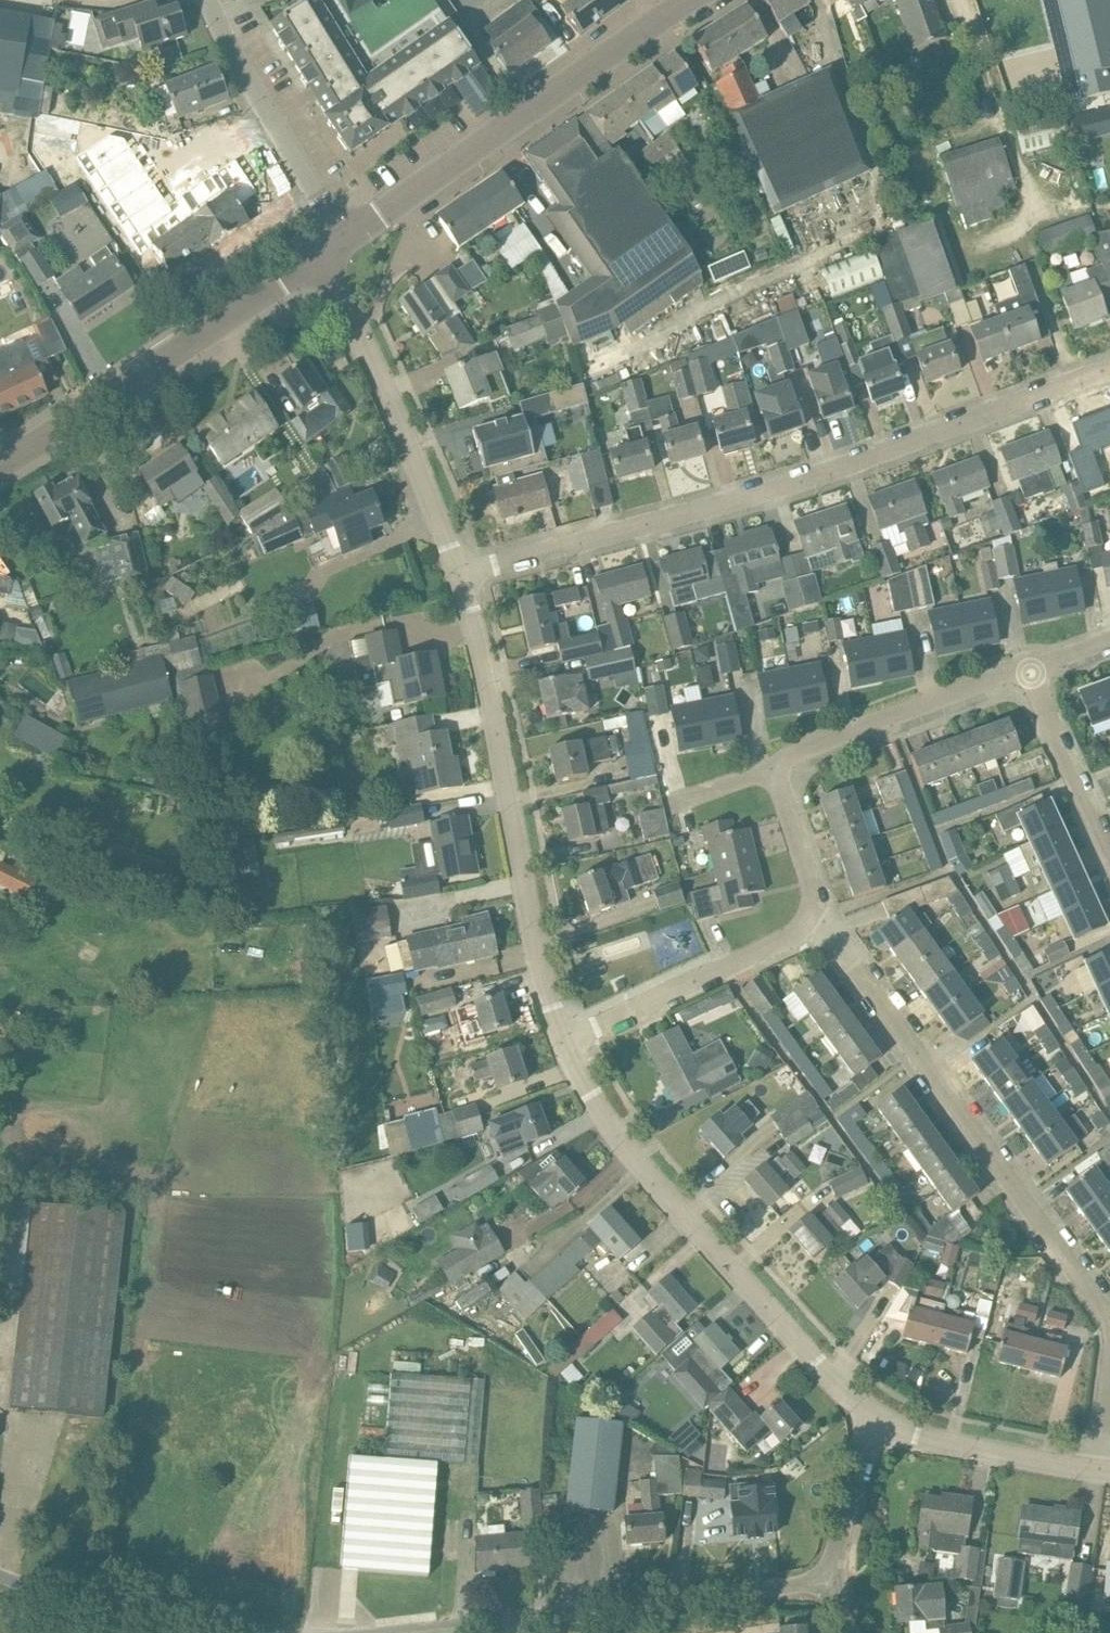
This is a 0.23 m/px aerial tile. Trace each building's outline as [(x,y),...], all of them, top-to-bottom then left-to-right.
[(154,0),(153,0),(141,4),(136,6),(112,13),(98,18),(102,32),(117,27),(118,31),(135,25),(144,54),(162,48),(161,44),(186,36),(177,7),(157,13),(154,0)] [(316,0),(315,0),(271,27),(279,40),(277,41),(285,53),(287,51),(301,76),(299,77),(307,89),(309,87),(316,98),(328,118),(325,120),(346,150),(350,155),(404,118),(405,120),(418,111),(417,109),(429,101),(430,103),(442,94),(441,92),(453,84),(454,86),(467,77),(465,75),(478,67),(449,24),(373,77),(374,79),(367,84),(360,71),(353,60),(316,0)] [(528,0),(524,0),(480,32),(510,73),(549,45),(531,21),(540,15),(528,0)] [(561,8),(580,35),(618,7),(612,0),(572,0),(561,8)] [(806,0),(763,0),(773,15),(772,16),(778,25),(779,24),(787,38),(801,29),(792,16),(809,5),(806,0)] [(862,0),(847,0),(854,10),(851,12),(858,23),(866,18),(860,6),(864,3),(862,0)] [(914,51),(919,65),(943,57),(938,42),(946,39),(933,0),(897,0),(914,51)] [(1075,102),(1109,94),(1109,0),(1050,0),(1075,102)] [(775,214),(836,187),(826,166),(831,164),(795,85),(759,101),(742,63),(739,57),(767,39),(746,6),(692,41),(706,64),(714,59),(716,62),(720,70),(710,74),(775,214)] [(12,116),(36,120),(37,114),(39,114),(49,50),(53,24),(54,21),(50,20),(31,17),(0,12),(0,114),(12,116)] [(53,24),(49,50),(58,51),(63,26),(53,24)] [(881,62),(875,48),(866,52),(871,66),(881,62)] [(668,133),(655,116),(698,86),(687,70),(674,53),(618,92),(639,121),(654,143),(668,133)] [(229,99),(216,66),(196,73),(165,85),(178,118),(209,106),(229,99)] [(871,171),(831,69),(795,85),(831,164),(826,166),(836,187),(871,171)] [(639,121),(618,92),(584,115),(609,148),(626,136),(623,133),(639,121)] [(1109,108),(1069,117),(1076,143),(1109,135),(1109,113),(1109,108)] [(117,130),(155,137),(159,121),(121,113),(117,130)] [(36,120),(36,126),(45,128),(48,116),(39,114),(37,114),(36,120)] [(1062,115),(1016,127),(1022,151),(1069,139),(1062,115)] [(48,116),(45,128),(56,130),(59,118),(48,116)] [(575,121),(525,156),(560,205),(547,214),(592,279),(569,295),(556,304),(559,311),(569,337),(572,345),(615,327),(623,322),(632,334),(703,284),(700,271),(693,260),(694,259),(617,149),(612,153),(609,148),(586,117),(577,123),(575,121)] [(59,118),(56,130),(67,132),(70,120),(59,118)] [(70,120),(67,132),(78,134),(81,122),(70,120)] [(35,134),(34,144),(43,146),(46,134),(35,132),(35,134)] [(664,157),(668,163),(669,163),(686,187),(699,178),(678,147),(668,133),(654,143),(664,157)] [(46,134),(43,146),(54,148),(56,136),(46,134)] [(56,136),(54,148),(64,151),(66,139),(56,136)] [(108,136),(75,159),(141,257),(153,248),(170,272),(211,244),(212,246),(236,230),(236,229),(249,222),(239,206),(258,194),(235,160),(203,181),(179,197),(180,198),(168,206),(124,139),(108,136)] [(66,139),(64,151),(75,153),(77,141),(66,139)] [(999,140),(940,158),(956,207),(987,198),(991,210),(1005,206),(1001,193),(1015,189),(999,140)] [(662,167),(668,163),(664,157),(654,143),(641,152),(650,166),(658,161),(662,167)] [(469,195),(436,217),(458,249),(491,227),(505,218),(511,214),(523,205),(501,173),(469,195)] [(75,183),(48,199),(60,219),(88,202),(86,199),(75,183)] [(39,239),(24,214),(4,225),(0,227),(0,229),(20,262),(22,261),(38,288),(55,277),(37,248),(36,249),(32,243),(39,239)] [(1094,239),(1094,241),(1099,239),(1098,235),(1097,234),(1095,234),(1088,215),(1039,234),(1047,257),(1094,239)] [(1098,235),(1099,239),(1094,241),(1104,270),(1109,287),(1109,232),(1098,235)] [(895,306),(919,297),(920,297),(897,233),(872,241),(895,306)] [(106,248),(90,259),(96,269),(62,291),(81,320),(111,301),(109,297),(128,284),(131,288),(132,287),(130,284),(137,279),(127,265),(120,270),(106,248)] [(822,270),(831,295),(882,275),(872,250),(822,270)] [(715,280),(755,269),(750,251),(710,262),(715,280)] [(472,260),(454,272),(468,293),(487,281),(472,260)] [(451,267),(435,277),(453,303),(468,293),(454,272),(451,267)] [(1066,267),(1053,272),(1062,297),(1067,309),(1074,329),(1075,329),(1104,318),(1104,319),(1105,318),(1099,302),(1109,299),(1109,287),(1108,281),(1104,270),(1088,275),(1086,269),(1069,275),(1066,267)] [(994,306),(999,320),(1010,351),(1037,341),(1034,334),(1048,329),(1027,271),(1010,277),(1018,297),(994,306)] [(421,286),(399,301),(423,338),(427,336),(442,358),(474,345),(455,316),(460,313),(453,303),(435,277),(422,286),(421,286)] [(884,280),(869,286),(879,311),(893,306),(884,280)] [(972,322),(960,288),(945,294),(958,327),(972,322)] [(919,297),(895,306),(884,310),(895,341),(912,335),(903,310),(905,309),(906,311),(922,305),(919,297)] [(799,310),(777,318),(777,319),(785,342),(785,343),(788,351),(811,343),(799,310)] [(508,331),(506,332),(514,352),(546,340),(548,344),(569,337),(559,311),(534,321),(508,331)] [(777,319),(734,336),(738,354),(765,345),(773,368),(766,371),(773,390),(786,386),(782,375),(795,371),(788,351),(785,343),(784,343),(777,319)] [(1010,351),(999,320),(971,331),(983,363),(984,362),(983,361),(1010,351)] [(942,328),(911,340),(917,356),(920,363),(919,363),(927,383),(928,383),(928,382),(957,371),(958,372),(959,371),(949,345),(948,345),(942,328)] [(859,363),(865,378),(863,378),(865,382),(873,402),(874,402),(874,401),(876,406),(890,401),(888,396),(901,391),(902,392),(903,391),(894,367),(903,364),(895,341),(894,336),(870,345),(875,358),(860,363),(859,363)] [(61,338),(48,344),(54,357),(66,351),(61,338)] [(848,368),(837,338),(821,344),(830,368),(808,375),(823,419),(852,409),(848,398),(858,395),(848,368)] [(0,352),(0,417),(47,395),(46,393),(22,342),(0,352)] [(848,368),(859,363),(860,363),(853,342),(840,347),(848,368)] [(702,350),(687,356),(689,363),(688,363),(697,397),(717,391),(708,359),(708,358),(705,359),(702,350)] [(466,366),(446,374),(460,409),(480,402),(488,398),(490,403),(508,396),(499,371),(500,370),(494,356),(476,363),(466,366)] [(697,397),(688,363),(687,364),(686,360),(670,364),(673,375),(671,375),(678,402),(697,397)] [(326,392),(306,361),(280,378),(304,414),(291,422),(305,443),(337,421),(336,419),(348,411),(332,387),(326,392)] [(628,414),(647,409),(639,379),(620,384),(628,414)] [(640,379),(639,379),(647,409),(648,409),(651,421),(659,419),(665,438),(664,438),(671,465),(704,456),(696,429),(680,434),(669,396),(647,402),(640,379)] [(721,451),(723,450),(725,455),(740,450),(739,446),(753,442),(746,414),(753,412),(745,382),(721,389),(730,418),(713,423),(721,451)] [(548,395),(554,414),(587,404),(582,385),(548,395)] [(792,403),(786,386),(773,390),(756,396),(770,437),(803,426),(795,402),(792,403)] [(274,426),(254,396),(200,432),(220,462),(274,426)] [(1072,425),(1081,449),(1068,454),(1083,494),(1104,486),(1092,454),(1109,448),(1109,411),(1072,425)] [(484,470),(488,468),(491,479),(547,463),(537,427),(527,430),(523,417),(473,431),(484,470)] [(652,470),(640,428),(626,432),(630,448),(610,454),(617,480),(652,470)] [(1059,463),(1048,433),(1001,450),(1012,480),(1017,479),(1025,500),(1042,494),(1043,496),(1055,492),(1047,468),(1059,463)] [(191,464),(179,446),(139,472),(151,490),(162,506),(184,491),(178,483),(196,471),(191,464)] [(607,482),(598,451),(580,456),(588,488),(607,482)] [(344,454),(324,465),(337,490),(357,480),(344,454)] [(988,487),(977,459),(933,476),(943,503),(949,519),(965,514),(959,497),(988,487)] [(681,486),(676,467),(665,470),(672,494),(703,485),(702,480),(681,486)] [(306,483),(317,502),(338,494),(325,472),(306,483)] [(564,475),(563,479),(564,482),(567,484),(571,485),(574,484),(576,482),(577,479),(576,475),(574,473),(570,472),(566,473),(564,475)] [(549,505),(541,476),(494,490),(502,518),(514,515),(515,517),(518,516),(517,514),(549,505)] [(86,496),(76,477),(53,490),(51,486),(35,495),(52,527),(69,518),(68,518),(76,514),(78,519),(72,522),(84,544),(105,533),(90,506),(91,505),(86,496)] [(230,500),(215,477),(202,487),(227,525),(240,516),(230,500)] [(885,543),(889,541),(892,548),(908,542),(912,551),(916,550),(922,566),(938,561),(934,551),(932,552),(922,527),(929,525),(924,513),(925,513),(914,482),(869,499),(885,543)] [(1079,511),(1086,508),(1078,483),(1062,488),(1071,513),(1079,510),(1079,511)] [(317,502),(305,507),(279,521),(257,533),(263,549),(266,555),(315,533),(316,534),(332,527),(343,554),(351,551),(371,543),(367,532),(382,525),(377,512),(379,511),(371,493),(354,500),(349,489),(338,494),(317,502)] [(1021,530),(1008,496),(991,503),(996,517),(988,520),(993,533),(1001,530),(1004,537),(1021,530)] [(844,507),(795,523),(806,556),(832,547),(837,564),(852,559),(853,563),(865,559),(858,539),(855,540),(844,507)] [(1086,508),(1079,511),(1092,570),(1103,567),(1107,586),(1109,586),(1109,555),(1104,556),(1102,546),(1103,546),(1097,522),(1092,523),(1088,508),(1087,508),(1086,508)] [(714,552),(736,631),(754,626),(745,595),(758,591),(756,583),(782,576),(778,562),(779,562),(776,553),(778,553),(777,548),(775,548),(770,531),(768,532),(766,527),(748,532),(749,537),(725,544),(726,549),(714,552)] [(149,579),(138,533),(108,540),(119,586),(149,579)] [(892,548),(889,541),(885,543),(871,548),(883,579),(901,572),(892,548)] [(990,545),(980,548),(984,563),(994,561),(992,550),(990,545)] [(993,550),(999,580),(1019,576),(1013,546),(993,550)] [(999,580),(993,550),(992,550),(994,561),(994,563),(981,566),(986,591),(1000,588),(999,580)] [(708,580),(700,551),(660,561),(668,591),(669,591),(674,608),(696,602),(692,584),(708,580)] [(9,594),(8,598),(23,602),(23,600),(16,582),(14,579),(12,579),(0,560),(0,593),(9,594)] [(1056,563),(1043,566),(1053,617),(1083,611),(1075,571),(1058,574),(1056,563)] [(597,634),(601,651),(623,646),(618,622),(623,620),(619,604),(649,595),(641,566),(640,567),(597,579),(596,578),(595,579),(607,625),(597,628),(599,634),(597,634)] [(1053,617),(1043,566),(1042,566),(1044,577),(1014,583),(1022,623),(1053,617)] [(934,605),(925,567),(907,573),(887,581),(894,614),(934,605)] [(805,608),(821,604),(813,576),(798,581),(799,583),(805,607),(805,608)] [(172,577),(164,590),(173,595),(181,583),(172,577)] [(790,612),(805,608),(805,607),(799,583),(798,581),(783,585),(790,612)] [(880,582),(864,586),(871,612),(887,607),(880,582)] [(863,588),(851,592),(854,603),(866,600),(863,588)] [(553,594),(556,608),(580,602),(577,589),(553,594)] [(602,655),(601,651),(597,634),(570,640),(566,623),(549,627),(542,596),(520,601),(531,650),(558,645),(562,664),(602,655)] [(990,602),(960,608),(968,649),(998,643),(990,602)] [(39,605),(29,608),(33,620),(44,616),(39,605)] [(937,655),(968,649),(960,608),(929,614),(937,655)] [(692,647),(684,613),(664,618),(668,632),(673,651),(692,647)] [(844,640),(840,619),(825,622),(829,643),(844,640)] [(819,622),(803,625),(804,634),(820,632),(819,622)] [(797,625),(785,628),(787,642),(799,639),(797,625)] [(774,629),(758,632),(760,641),(776,639),(774,629)] [(169,656),(173,673),(193,668),(186,639),(183,640),(180,630),(165,633),(168,644),(166,644),(169,656)] [(401,661),(396,632),(365,638),(375,687),(387,684),(391,707),(444,697),(438,667),(430,669),(427,657),(435,655),(435,654),(401,661)] [(734,644),(732,634),(715,641),(717,647),(715,647),(720,676),(740,672),(735,643),(734,644)] [(905,634),(874,640),(882,681),(913,675),(906,647),(905,634)] [(852,687),(882,681),(874,640),(844,646),(852,687)] [(144,663),(169,656),(166,644),(141,650),(144,663)] [(710,661),(707,647),(693,650),(696,664),(710,661)] [(602,655),(562,664),(584,660),(589,683),(612,678),(614,688),(636,683),(629,649),(603,655),(602,655)] [(65,652),(52,656),(61,680),(73,676),(65,652)] [(169,656),(144,663),(67,682),(78,724),(173,700),(166,675),(173,673),(169,656)] [(656,663),(658,671),(671,668),(669,659),(656,663)] [(193,668),(173,673),(190,740),(226,731),(212,675),(210,675),(207,665),(194,668),(193,668)] [(820,666),(789,672),(797,713),(828,707),(820,666)] [(714,688),(710,667),(696,670),(700,691),(714,688)] [(766,719),(797,713),(789,672),(758,678),(766,719)] [(588,711),(580,674),(539,683),(547,720),(588,711)] [(680,751),(710,745),(702,704),(698,685),(686,687),(690,706),(672,710),(680,751)] [(1105,685),(1080,694),(1092,726),(1109,719),(1109,697),(1105,685)] [(667,714),(661,686),(643,690),(649,718),(667,714)] [(702,704),(710,745),(741,739),(733,698),(702,704)] [(582,793),(656,777),(656,776),(642,713),(626,717),(628,726),(632,745),(624,747),(632,781),(582,793)] [(626,716),(602,721),(604,731),(628,726),(626,717),(626,716)] [(435,734),(431,717),(396,724),(399,743),(408,741),(418,794),(461,786),(457,766),(451,767),(444,732),(435,734)] [(66,741),(24,718),(13,737),(56,760),(66,741)] [(984,730),(996,761),(1020,751),(1008,721),(1007,721),(1007,722),(984,730)] [(996,761),(984,730),(960,739),(971,770),(996,761)] [(615,735),(606,738),(610,755),(619,753),(615,735)] [(606,738),(606,736),(549,749),(556,782),(588,776),(585,765),(611,760),(610,755),(606,738)] [(971,770),(960,739),(936,748),(947,779),(971,770)] [(923,788),(947,779),(936,748),(912,757),(911,757),(923,788)] [(905,771),(875,781),(884,806),(904,799),(914,796),(905,771)] [(582,793),(585,807),(563,812),(570,842),(604,835),(600,820),(606,819),(603,805),(610,803),(609,796),(658,785),(656,777),(582,793)] [(1006,788),(1010,800),(1035,790),(1031,779),(1006,788)] [(982,797),(986,809),(1010,800),(1006,788),(982,797)] [(860,814),(855,800),(851,789),(820,799),(821,801),(829,824),(860,814)] [(912,823),(923,820),(914,796),(904,799),(912,823)] [(986,809),(982,797),(957,806),(962,818),(986,809)] [(1030,842),(1060,828),(1048,803),(1029,812),(1025,802),(995,816),(1003,833),(1022,824),(1030,842)] [(424,824),(421,806),(387,812),(387,813),(377,815),(380,829),(390,828),(390,830),(424,824)] [(962,818),(957,806),(933,815),(937,827),(962,818)] [(668,836),(662,809),(638,814),(644,841),(668,836)] [(860,814),(829,824),(837,849),(868,838),(879,834),(871,810),(860,814)] [(478,873),(467,818),(430,825),(440,880),(478,873)] [(714,870),(754,860),(747,831),(749,830),(749,829),(729,834),(726,823),(732,821),(732,820),(701,827),(705,840),(707,840),(714,870)] [(921,847),(933,844),(923,820),(912,823),(921,847)] [(343,824),(273,835),(275,844),(294,841),(324,836),(324,840),(336,839),(335,835),(338,834),(338,838),(344,837),(343,833),(344,833),(343,824)] [(1071,853),(1060,828),(1030,842),(1031,843),(1003,856),(1007,865),(1014,879),(1030,872),(1039,867),(1071,853)] [(966,855),(956,830),(939,836),(950,863),(957,875),(973,868),(966,855)] [(868,838),(837,849),(846,873),(876,863),(872,850),(881,847),(877,836),(868,838)] [(258,872),(253,840),(234,843),(234,844),(226,846),(231,876),(258,872)] [(933,844),(921,847),(930,872),(942,868),(933,844)] [(1014,879),(1020,892),(1034,886),(1039,897),(1053,891),(1082,877),(1071,853),(1039,867),(1030,872),(1014,879)] [(659,879),(650,855),(578,879),(590,915),(630,901),(626,890),(659,879)] [(754,860),(714,870),(719,886),(683,895),(686,905),(692,903),(697,921),(753,907),(753,906),(747,907),(744,896),(764,891),(764,890),(762,890),(754,860)] [(0,863),(0,886),(29,901),(39,881),(13,869),(0,862),(0,863)] [(876,863),(846,873),(854,897),(853,897),(854,898),(885,888),(876,863)] [(1004,883),(1014,879),(1007,865),(987,874),(994,888),(1004,883)] [(437,875),(400,881),(403,899),(440,893),(437,875)] [(1093,902),(1082,877),(1053,891),(1064,915),(1093,902)] [(964,901),(965,901),(950,878),(921,889),(926,904),(947,898),(954,908),(964,901)] [(1014,879),(1004,883),(1011,898),(1021,893),(1020,892),(1014,879)] [(682,897),(678,883),(653,891),(659,910),(684,902),(682,897)] [(973,898),(985,916),(994,910),(982,892),(973,898)] [(964,901),(954,908),(961,919),(972,912),(964,901)] [(1093,902),(1064,915),(1075,940),(1105,927),(1093,902)] [(391,938),(387,907),(353,912),(358,943),(391,938)] [(877,931),(893,952),(931,924),(924,915),(915,921),(907,909),(877,931)] [(464,926),(447,930),(450,941),(453,963),(475,958),(496,953),(487,914),(465,919),(463,919),(464,926)] [(997,915),(988,921),(1002,943),(1013,938),(1019,936),(1010,922),(1004,926),(997,915)] [(981,952),(993,944),(979,923),(967,930),(981,952)] [(409,941),(397,943),(404,971),(415,969),(416,970),(439,965),(439,967),(453,963),(450,941),(447,930),(408,939),(409,941)] [(923,931),(893,952),(908,973),(938,952),(923,931)] [(1013,938),(1002,943),(1024,975),(1034,971),(1013,938)] [(1069,954),(1063,941),(1044,950),(1050,963),(1069,954)] [(1000,955),(993,944),(981,952),(988,963),(1000,955)] [(953,973),(938,952),(908,973),(923,994),(953,973)] [(1098,989),(1109,983),(1109,953),(1086,964),(1098,989)] [(1013,977),(1006,966),(1001,970),(995,974),(1010,996),(1021,989),(1014,977),(1013,977)] [(1048,1012),(1070,1001),(1064,990),(1054,968),(1029,980),(1041,1001),(1048,1012)] [(309,972),(300,972),(301,983),(310,983),(309,972)] [(938,1015),(968,993),(953,973),(923,994),(938,1015)] [(809,1014),(834,995),(820,975),(819,974),(783,1000),(798,1022),(809,1014)] [(407,993),(403,975),(368,982),(370,1001),(407,993)] [(743,990),(777,1037),(787,1030),(772,1010),(781,1003),(761,976),(743,990)] [(1109,1013),(1109,983),(1098,989),(1109,1013)] [(456,1007),(451,989),(416,999),(421,1016),(456,1007)] [(730,990),(729,989),(678,1013),(683,1024),(721,1007),(721,1008),(735,1002),(730,990)] [(968,993),(938,1015),(954,1036),(960,1032),(967,1042),(990,1025),(968,993)] [(809,1014),(824,1035),(849,1016),(834,995),(809,1014)] [(510,1027),(501,996),(475,1003),(476,1004),(458,1010),(462,1023),(480,1018),(484,1034),(510,1027)] [(1070,1001),(1048,1012),(1058,1027),(1063,1034),(1073,1030),(1067,1021),(1084,1013),(1077,999),(1070,1002),(1070,1001)] [(849,1016),(824,1035),(839,1056),(865,1037),(849,1016)] [(419,1020),(410,1022),(414,1040),(423,1038),(419,1020)] [(1034,1032),(1040,1043),(1052,1035),(1045,1025),(1034,1032)] [(699,1069),(677,1029),(646,1045),(666,1082),(663,1083),(674,1104),(707,1086),(713,1097),(741,1082),(726,1055),(699,1069)] [(787,1030),(777,1037),(792,1058),(802,1051),(787,1030)] [(1060,1047),(1052,1035),(1040,1043),(1048,1055),(1060,1047)] [(865,1037),(839,1056),(855,1077),(881,1058),(880,1057),(879,1057),(865,1037)] [(971,1060),(987,1082),(1016,1060),(1001,1039),(971,1060)] [(1087,1053),(1079,1040),(1070,1046),(1079,1059),(1087,1053)] [(525,1081),(515,1050),(489,1058),(489,1059),(471,1065),(476,1080),(494,1074),(499,1090),(525,1081)] [(756,1070),(763,1074),(774,1054),(768,1050),(756,1070)] [(792,1058),(807,1079),(817,1072),(802,1051),(792,1058)] [(1087,1053),(1079,1059),(1099,1089),(1109,1083),(1109,1082),(1099,1065),(1096,1067),(1087,1053)] [(1031,1081),(1016,1060),(987,1082),(1002,1103),(1031,1081)] [(1062,1076),(1068,1086),(1080,1078),(1073,1068),(1062,1076)] [(832,1093),(817,1072),(807,1079),(823,1100),(832,1093)] [(1088,1090),(1080,1078),(1068,1086),(1076,1098),(1088,1090)] [(1046,1102),(1031,1081),(1002,1103),(1017,1124),(1046,1102)] [(1099,1089),(1109,1106),(1109,1083),(1099,1089)] [(859,1092),(854,1084),(826,1104),(832,1112),(859,1092)] [(892,1129),(918,1110),(903,1090),(902,1089),(877,1107),(892,1129)] [(781,1133),(818,1108),(815,1104),(807,1092),(770,1117),(781,1133)] [(758,1113),(748,1102),(738,1111),(735,1108),(723,1118),(719,1114),(700,1130),(725,1158),(743,1141),(739,1137),(751,1126),(748,1122),(758,1113)] [(1017,1124),(1032,1144),(1062,1123),(1046,1102),(1017,1124)] [(478,1117),(479,1116),(476,1104),(451,1111),(452,1113),(445,1115),(451,1138),(459,1135),(457,1124),(478,1117)] [(867,1116),(858,1104),(837,1120),(860,1152),(870,1144),(855,1124),(867,1116)] [(499,1122),(489,1125),(495,1141),(501,1158),(515,1153),(527,1148),(526,1144),(549,1135),(538,1106),(517,1113),(514,1115),(514,1116),(499,1122)] [(818,1108),(781,1133),(780,1133),(790,1148),(814,1131),(805,1117),(818,1108)] [(386,1124),(394,1157),(444,1142),(436,1109),(404,1117),(404,1120),(386,1124)] [(918,1110),(892,1129),(907,1149),(933,1131),(918,1110)] [(1101,1111),(1090,1119),(1098,1131),(1097,1132),(1102,1139),(1109,1134),(1109,1127),(1108,1124),(1109,1124),(1101,1111)] [(1088,1134),(1073,1115),(1062,1123),(1032,1144),(1047,1166),(1077,1144),(1076,1143),(1088,1134)] [(459,1135),(451,1138),(448,1139),(449,1140),(483,1130),(479,1116),(478,1117),(457,1124),(459,1135)] [(933,1131),(907,1149),(923,1170),(948,1152),(933,1131)] [(885,1165),(870,1144),(860,1152),(875,1172),(885,1165)] [(1097,1155),(1106,1167),(1109,1164),(1109,1145),(1097,1155)] [(555,1150),(518,1172),(531,1186),(540,1197),(552,1210),(568,1201),(587,1185),(585,1183),(587,1182),(587,1177),(581,1171),(577,1170),(575,1172),(561,1157),(555,1150)] [(806,1169),(790,1151),(780,1160),(778,1158),(766,1168),(763,1164),(745,1180),(769,1208),(787,1192),(776,1180),(786,1171),(794,1179),(806,1169)] [(948,1152),(923,1170),(938,1191),(963,1173),(948,1152)] [(499,1180),(490,1165),(457,1184),(466,1199),(499,1180)] [(901,1186),(886,1165),(876,1173),(891,1193),(901,1186)] [(829,1182),(836,1197),(867,1183),(860,1168),(829,1182)] [(1109,1191),(1109,1190),(1095,1169),(1065,1190),(1081,1212),(1109,1191)] [(922,1235),(928,1237),(938,1240),(964,1221),(956,1210),(979,1194),(978,1193),(963,1173),(938,1191),(952,1211),(931,1227),(916,1207),(906,1214),(907,1216),(922,1235)] [(891,1193),(906,1214),(916,1207),(901,1186),(891,1193)] [(1081,1212),(1096,1233),(1109,1222),(1109,1191),(1081,1212)] [(435,1196),(411,1209),(419,1224),(443,1210),(435,1196)] [(124,1214),(3,1201),(0,1225),(0,1286),(23,1289),(10,1407),(102,1417),(124,1214)] [(841,1227),(850,1219),(835,1201),(813,1221),(807,1215),(789,1231),(814,1258),(845,1231),(841,1227)] [(638,1243),(608,1209),(590,1225),(591,1226),(526,1284),(516,1272),(496,1290),(524,1321),(580,1271),(575,1266),(604,1240),(620,1259),(638,1243)] [(964,1221),(938,1240),(946,1242),(955,1244),(971,1232),(964,1221)] [(1096,1233),(1109,1252),(1109,1222),(1096,1233)] [(464,1239),(467,1245),(439,1260),(452,1283),(503,1253),(491,1231),(482,1236),(479,1230),(464,1239)] [(946,1242),(942,1259),(956,1262),(961,1245),(955,1244),(946,1242)] [(850,1267),(834,1281),(836,1284),(858,1309),(888,1282),(901,1290),(915,1265),(902,1257),(900,1256),(888,1244),(869,1261),(865,1257),(857,1264),(855,1262),(850,1267)] [(833,1264),(824,1272),(830,1278),(839,1270),(833,1264)] [(379,1266),(379,1267),(370,1281),(381,1288),(390,1273),(379,1266)] [(696,1306),(669,1276),(650,1293),(662,1306),(653,1314),(651,1312),(631,1329),(656,1357),(683,1333),(675,1324),(696,1306)] [(945,1285),(926,1280),(922,1294),(941,1299),(945,1285)] [(463,1314),(492,1296),(493,1295),(490,1292),(485,1284),(456,1303),(463,1314)] [(408,1299),(413,1307),(430,1296),(425,1288),(408,1299)] [(901,1290),(884,1318),(906,1324),(906,1325),(902,1338),(934,1346),(942,1317),(944,1308),(915,1300),(917,1294),(901,1290)] [(992,1303),(979,1299),(975,1316),(987,1319),(992,1303)] [(996,1362),(1028,1370),(1035,1341),(1027,1338),(1029,1329),(1023,1328),(1025,1321),(1034,1323),(1038,1309),(1019,1304),(1016,1317),(1015,1316),(1013,1325),(1006,1323),(996,1362)] [(942,1317),(934,1346),(966,1354),(971,1336),(972,1333),(974,1325),(961,1322),(963,1313),(953,1310),(950,1319),(942,1317)] [(1035,1341),(1028,1370),(1059,1378),(1064,1362),(1079,1366),(1085,1343),(1069,1338),(1066,1349),(1059,1347),(1067,1317),(1048,1312),(1045,1324),(1054,1327),(1052,1335),(1047,1334),(1044,1343),(1035,1341)] [(963,1313),(961,1322),(974,1325),(972,1333),(971,1336),(982,1339),(987,1319),(975,1316),(963,1313)] [(569,1350),(547,1369),(554,1378),(579,1357),(579,1358),(614,1328),(605,1317),(569,1347),(570,1349),(569,1350)] [(671,1374),(703,1410),(710,1403),(732,1384),(719,1368),(737,1353),(713,1326),(691,1345),(682,1335),(660,1355),(674,1372),(671,1374)] [(545,1362),(523,1329),(506,1341),(517,1356),(525,1350),(536,1368),(545,1362)] [(471,1380),(392,1373),(385,1459),(351,1457),(342,1569),(428,1576),(437,1462),(478,1465),(485,1379),(471,1378),(471,1380)] [(710,1403),(710,1409),(746,1451),(771,1430),(782,1442),(801,1426),(779,1401),(760,1418),(761,1419),(757,1422),(751,1415),(751,1414),(728,1388),(733,1384),(732,1384),(710,1403)] [(637,1411),(614,1398),(606,1411),(629,1424),(637,1411)] [(620,1423),(574,1419),(566,1508),(612,1512),(620,1423)] [(696,1439),(682,1451),(688,1459),(702,1446),(696,1439)] [(656,1442),(649,1453),(653,1456),(655,1480),(640,1482),(643,1517),(625,1518),(627,1545),(663,1542),(660,1514),(658,1496),(682,1494),(678,1456),(656,1442)] [(721,1458),(722,1448),(708,1447),(707,1456),(721,1458)] [(719,1483),(684,1486),(686,1508),(721,1505),(719,1483)] [(771,1483),(730,1486),(732,1504),(731,1504),(734,1537),(775,1533),(771,1483)] [(542,1509),(540,1489),(519,1492),(523,1527),(543,1525),(543,1524),(546,1524),(547,1508),(542,1509)] [(489,1501),(488,1494),(476,1495),(477,1507),(484,1506),(489,1501)] [(974,1588),(982,1589),(987,1551),(965,1548),(971,1500),(946,1496),(946,1500),(923,1497),(919,1529),(922,1530),(920,1547),(933,1549),(933,1551),(960,1555),(956,1578),(975,1580),(974,1588)] [(1079,1515),(1023,1507),(1017,1552),(1072,1560),(1079,1515)] [(487,1528),(488,1538),(476,1539),(479,1571),(529,1567),(531,1567),(527,1534),(505,1536),(504,1527),(487,1528)] [(1019,1601),(1024,1563),(999,1560),(995,1598),(1019,1601)] [(934,1564),(920,1563),(919,1576),(933,1578),(934,1564)] [(1092,1567),(1070,1564),(1065,1594),(1087,1597),(1092,1567)] [(980,1603),(982,1589),(974,1588),(970,1587),(965,1626),(944,1627),(942,1605),(934,1605),(932,1586),(896,1590),(898,1623),(925,1621),(925,1630),(940,1629),(940,1632),(974,1632),(978,1603),(980,1603)]
